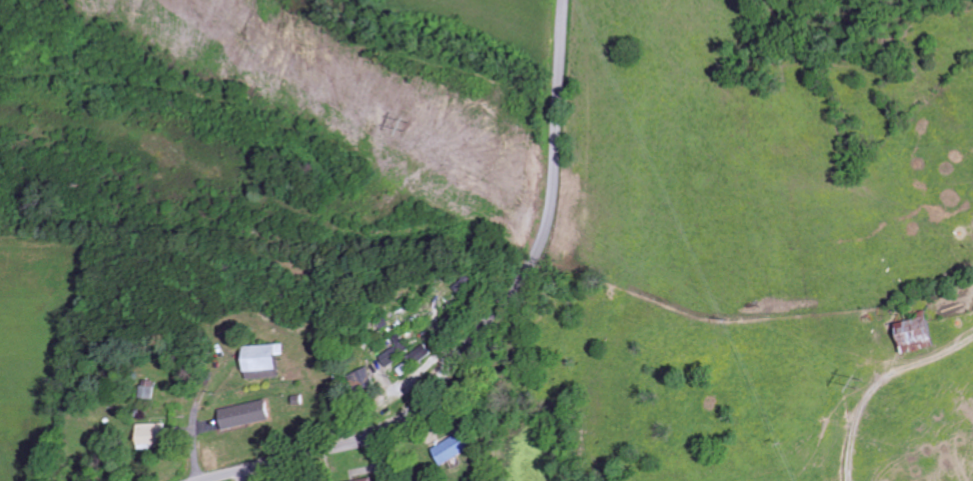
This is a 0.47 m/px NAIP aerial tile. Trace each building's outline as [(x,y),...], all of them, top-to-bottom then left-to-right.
[(941,346),(932,310),(921,313),(923,319),(903,323),(910,353),(941,346)] [(415,351),(402,332),(396,337),(401,344),(383,356),(390,367),(415,351)] [(421,365),(435,353),(427,343),(412,355),(421,365)] [(284,355),(290,354),(289,344),(251,346),(253,379),(286,377),(284,355)] [(354,375),(360,390),(379,383),(373,368),(354,375)] [(157,399),(160,382),(147,380),(144,397),(157,399)] [(229,429),(276,420),(272,400),(225,409),(229,429)] [(142,424),(143,448),(173,447),(173,434),(183,433),(183,427),(169,428),(169,423),(142,424)] [(437,446),(444,463),(478,449),(470,431),(437,446)]
